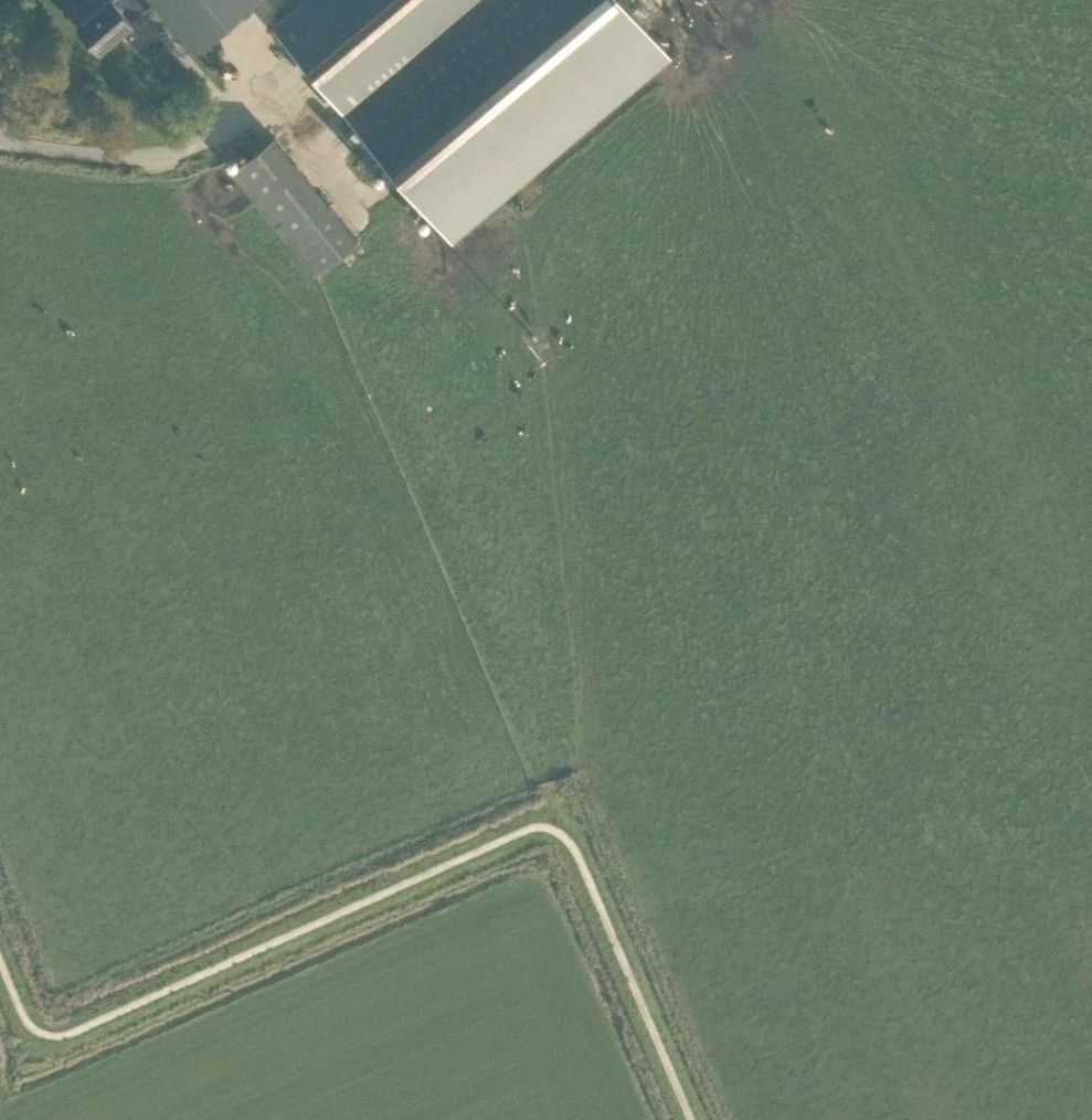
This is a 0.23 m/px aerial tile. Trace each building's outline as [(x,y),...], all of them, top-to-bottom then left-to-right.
[(77,26),(97,50),(153,3),(194,52),(255,0),(108,0),(77,26)] [(270,25),(352,122),(495,0),(300,0),(270,25)] [(352,122),(424,207),(458,178),(441,158),(624,2),(623,0),(495,0),(352,122)] [(458,178),(424,207),(452,240),(671,56),(624,2),(441,158),(458,178)] [(230,169),(314,273),(358,237),(273,134),(230,169)]
